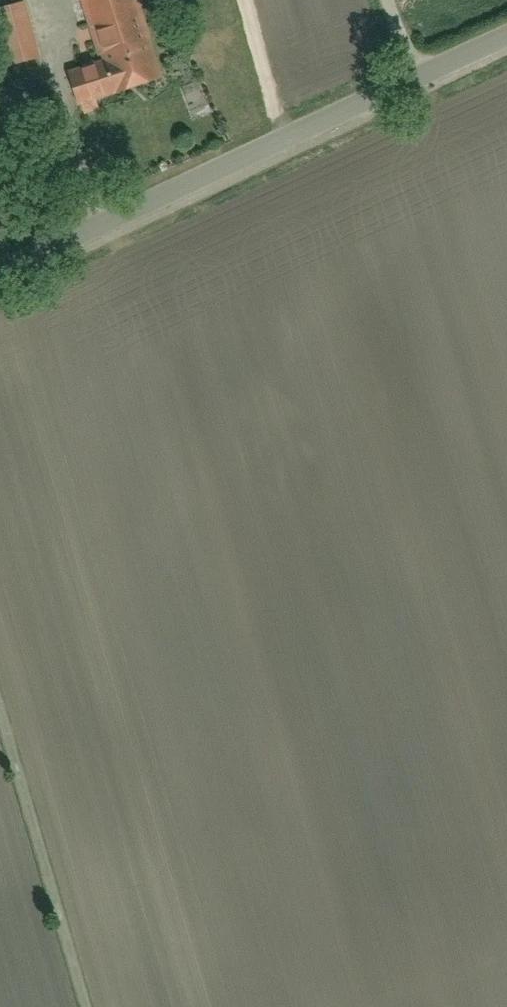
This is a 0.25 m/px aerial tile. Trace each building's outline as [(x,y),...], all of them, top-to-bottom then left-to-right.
[(109,71),(71,83),(81,111),(168,83),(144,10),(177,0),(86,0),(109,71)] [(0,18),(0,30),(15,72),(44,61),(24,9),(0,18)]
